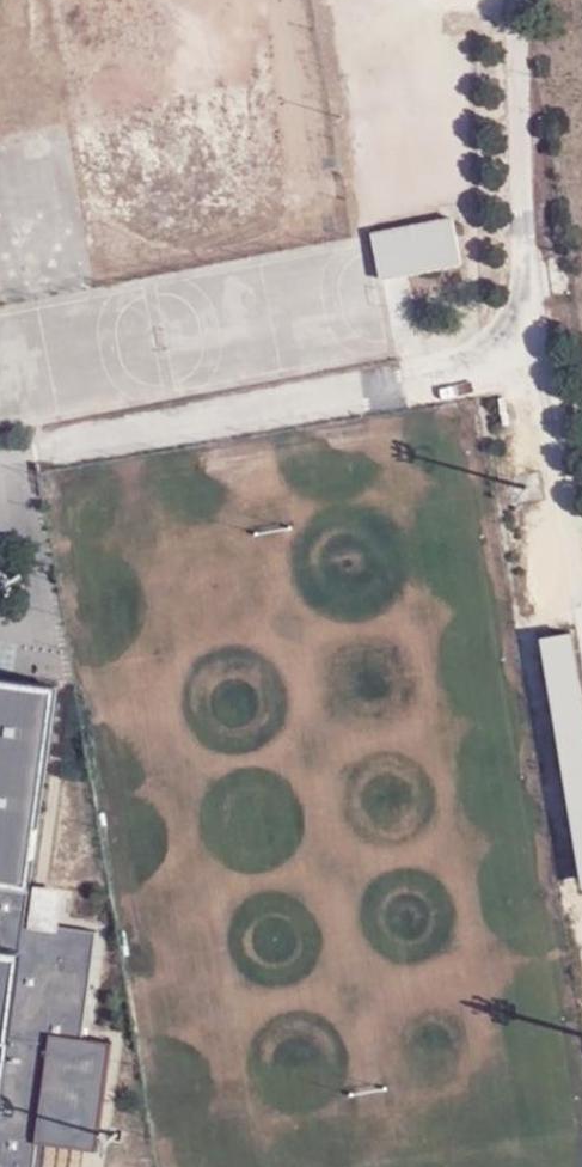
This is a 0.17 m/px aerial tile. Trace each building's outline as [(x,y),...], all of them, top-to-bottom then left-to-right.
[(472,216),(446,221),(449,238),(475,234),(472,216)] [(437,223),(358,239),(367,284),(447,271),(437,223)] [(531,647),(574,897),(581,895),(581,766),(561,642),(531,647)] [(33,1137),(93,1145),(108,1039),(78,1035),(93,928),(55,923),(21,918),(26,883),(53,683),(0,676),(0,1166),(29,1166),(33,1137)] [(26,883),(21,918),(55,923),(60,887),(26,883)]
